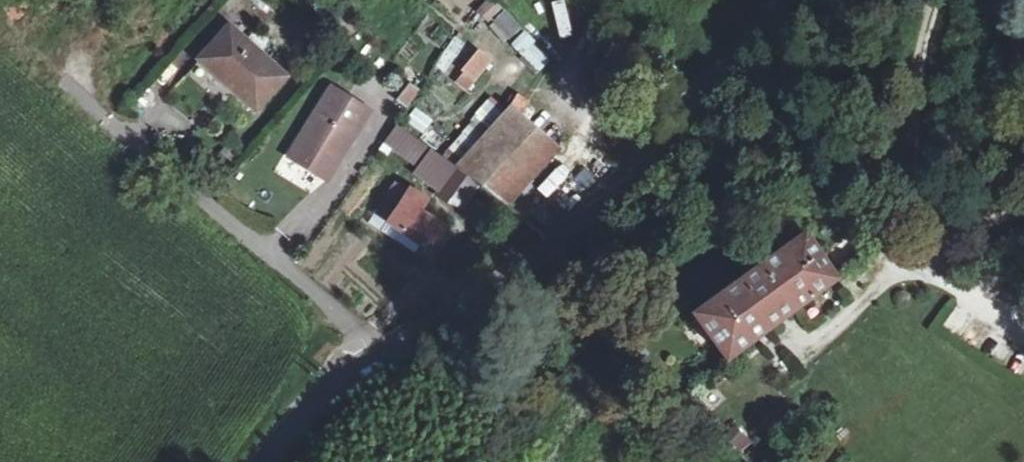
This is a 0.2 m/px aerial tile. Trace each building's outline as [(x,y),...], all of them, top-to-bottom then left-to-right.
[(488,29),(508,44),(521,25),(501,11),(488,29)] [(231,28),(203,60),(220,76),(227,82),(231,79),(236,83),(234,85),(258,108),(286,77),(231,28)] [(528,31),(512,40),(533,75),(548,66),(528,31)] [(452,81),(466,92),(492,61),(478,49),(452,81)] [(395,99),(406,109),(420,92),(409,83),(395,99)] [(326,90),(287,159),(302,167),(324,181),(362,110),(326,90)] [(476,184),(502,203),(558,147),(525,118),(493,101),(467,134),(474,145),(454,168),(466,177),(476,184)] [(405,123),(422,134),(432,119),(415,108),(405,123)] [(382,140),(419,168),(431,151),(393,123),(382,140)] [(564,179),(579,164),(558,147),(502,203),(546,236),(591,198),(593,196),(586,191),(582,195),(564,179)] [(416,173),(438,189),(443,182),(454,168),(431,151),(419,168),(416,173)] [(586,191),(593,196),(603,185),(579,164),(564,179),(582,195),(586,191)] [(454,168),(443,182),(454,192),(466,177),(454,168)] [(461,204),(476,184),(466,177),(454,192),(450,196),(461,204)] [(385,219),(407,187),(393,178),(372,209),(385,219)] [(445,203),(450,196),(454,192),(443,182),(438,189),(434,196),(445,203)] [(428,199),(407,187),(385,219),(384,221),(429,249),(444,227),(420,212),(428,199)] [(728,357),(855,265),(847,256),(831,268),(806,233),(695,311),(728,357)] [(730,426),(721,440),(742,453),(751,439),(730,426)]
